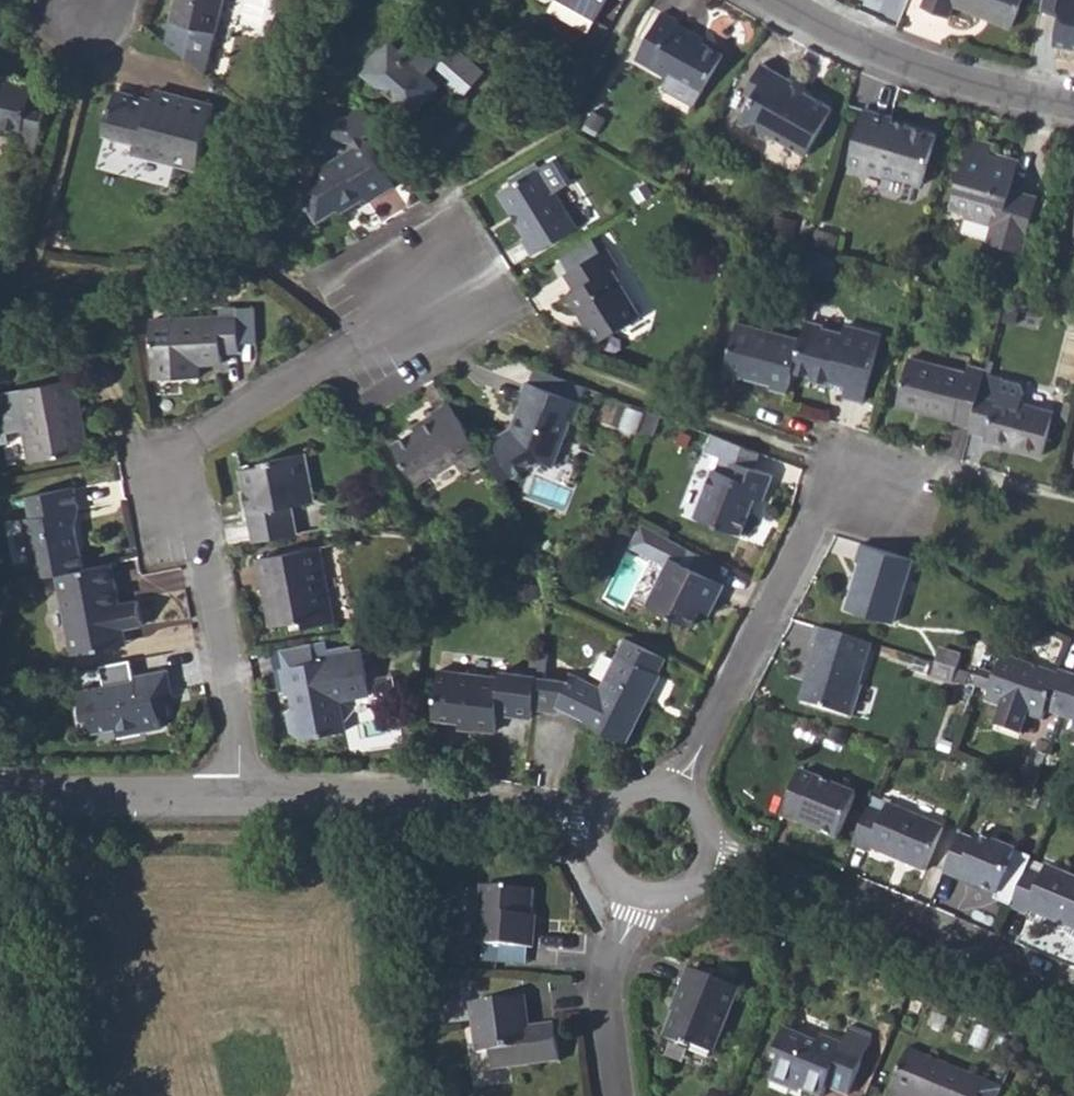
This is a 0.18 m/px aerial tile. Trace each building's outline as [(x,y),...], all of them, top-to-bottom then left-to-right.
[(206,75),(223,0),(175,0),(166,44),(206,75)] [(594,18),(604,0),(563,0),(594,18)] [(950,18),(955,5),(1011,28),(1023,0),(925,0),(922,6),(950,18)] [(1061,12),(1060,21),(1058,29),(1055,44),(1073,48),(1073,0),(1042,0),(1041,7),(1061,12)] [(634,55),(664,73),(667,69),(698,88),(718,57),(689,39),(692,33),(674,22),(674,21),(661,12),(634,55)] [(366,71),(376,81),(387,81),(399,92),(400,102),(413,113),(443,79),(461,94),(481,70),(449,43),(438,55),(416,36),(402,51),(392,43),(388,47),(383,48),(379,51),(374,56),(370,64),(370,66),(366,71)] [(739,121),(765,138),(767,134),(803,156),(832,109),(793,84),(794,82),(764,64),(746,92),(754,97),(739,121)] [(20,132),(16,149),(35,153),(48,100),(31,95),(32,92),(13,87),(15,79),(0,75),(0,127),(20,132)] [(13,87),(32,92),(33,84),(15,79),(13,87)] [(152,95),(178,101),(181,94),(154,87),(152,95)] [(131,150),(198,167),(214,104),(181,94),(178,101),(152,95),(150,99),(115,90),(104,128),(134,136),(131,150)] [(299,190),(302,195),(299,200),(306,210),(310,210),(316,219),(345,202),(348,206),(366,197),(368,201),(393,185),(366,140),(363,141),(361,136),(378,126),(367,107),(350,117),(335,111),(329,129),(351,142),(354,146),(313,171),(315,174),(301,183),(299,190)] [(847,165),(921,186),(935,134),(889,121),(890,115),(863,108),(847,165)] [(946,207),(960,212),(963,217),(989,225),(984,240),(1018,250),(1035,197),(1009,188),(1018,160),(994,152),(993,156),(987,153),(990,144),(969,137),(946,207)] [(540,170),(554,192),(565,185),(551,163),(540,170)] [(510,211),(515,208),(521,217),(516,220),(526,237),(523,239),(531,252),(574,225),(554,192),(540,170),(538,167),(498,191),(510,211)] [(510,211),(516,220),(521,217),(515,208),(510,211)] [(806,248),(809,249),(822,252),(827,254),(831,241),(810,234),(806,248)] [(561,270),(597,253),(592,241),(556,258),(561,270)] [(577,309),(583,306),(591,320),(585,324),(595,340),(637,314),(609,268),(614,264),(605,249),(564,273),(573,289),(567,293),(577,309)] [(224,287),(234,295),(244,280),(234,273),(224,287)] [(252,306),(218,308),(219,316),(236,315),(237,342),(253,342),(252,306)] [(577,309),(585,324),(591,320),(583,306),(577,309)] [(152,318),(153,376),(199,375),(200,363),(221,363),(220,353),(237,352),(237,342),(236,315),(219,316),(152,318)] [(785,392),(791,370),(799,339),(736,322),(723,371),(769,384),(769,388),(785,392)] [(791,370),(810,375),(809,378),(830,384),(831,379),(846,383),(843,395),(861,401),(879,333),(842,323),(839,334),(821,329),(817,341),(800,336),(799,339),(791,370)] [(800,336),(817,341),(821,329),(803,324),(800,336)] [(953,418),(959,397),(976,402),(984,371),(967,367),(964,374),(907,357),(895,403),(953,418)] [(969,430),(984,435),(984,438),(1040,454),(1052,410),(1020,402),(1023,390),(1020,383),(1001,378),(1002,377),(984,371),(976,402),(969,425),(969,430)] [(6,432),(22,429),(28,461),(88,448),(83,422),(76,424),(70,399),(79,397),(74,378),(0,393),(0,433),(6,432)] [(493,439),(515,475),(538,462),(552,467),(570,419),(572,420),(579,401),(526,380),(518,401),(520,403),(515,417),(519,418),(517,425),(493,439)] [(79,397),(70,399),(76,424),(83,422),(79,397)] [(953,420),(969,425),(976,402),(959,397),(953,418),(953,420)] [(417,429),(395,443),(417,481),(454,458),(462,471),(483,458),(449,400),(432,410),(436,417),(417,429)] [(412,422),(417,429),(436,417),(432,410),(412,422)] [(710,433),(704,449),(713,453),(708,465),(711,467),(694,515),(740,532),(754,496),(762,499),(771,474),(753,467),(727,457),(733,441),(710,433)] [(727,457),(753,467),(759,451),(733,441),(727,457)] [(253,541),(295,534),(290,505),(310,501),(301,454),(260,461),(260,466),(240,469),(244,489),(248,488),(252,506),(247,507),(253,541)] [(35,577),(58,572),(81,568),(73,524),(67,525),(65,510),(78,508),(74,488),(28,496),(31,517),(24,519),(35,577)] [(73,524),(78,508),(65,510),(67,525),(73,524)] [(724,582),(669,557),(677,542),(640,523),(629,546),(666,564),(647,603),(690,624),(698,609),(705,596),(715,601),(724,582)] [(669,557),(724,582),(731,569),(677,542),(669,557)] [(858,542),(853,560),(858,561),(844,607),(893,622),(913,559),(858,542)] [(263,591),(269,590),(275,625),(304,620),(305,626),(329,622),(318,565),(322,564),(319,547),(258,558),(263,591)] [(58,572),(73,652),(113,645),(109,629),(123,627),(143,623),(138,598),(118,602),(110,563),(81,568),(58,572)] [(263,591),(269,626),(275,625),(269,590),(263,591)] [(698,609),(708,614),(715,601),(705,596),(698,609)] [(109,629),(113,645),(126,642),(123,627),(109,629)] [(815,627),(810,645),(816,646),(800,702),(848,717),(850,711),(871,644),(815,627)] [(618,652),(636,662),(642,647),(625,638),(618,652)] [(279,648),(283,667),(314,661),(310,642),(279,648)] [(533,708),(553,711),(557,704),(583,717),(581,720),(625,741),(658,673),(656,671),(663,657),(642,647),(636,662),(618,652),(601,686),(573,673),(568,680),(546,677),(550,653),(541,652),(538,675),(538,677),(533,708)] [(936,663),(956,669),(960,655),(940,648),(936,663)] [(283,667),(279,668),(283,690),(289,689),(293,710),(287,711),(292,732),(304,739),(344,731),(339,699),(371,693),(362,649),(329,655),(329,659),(314,661),(283,667)] [(162,651),(134,655),(137,670),(164,666),(162,651)] [(1029,666),(1001,657),(985,700),(1001,705),(994,726),(1019,734),(1026,714),(1042,719),(1045,709),(1059,714),(1072,675),(1057,670),(1055,676),(1037,669),(1035,676),(1027,672),(1029,666)] [(936,663),(932,676),(951,683),(956,669),(936,663)] [(1029,666),(1027,672),(1035,676),(1037,669),(1029,666)] [(114,726),(138,722),(139,730),(160,726),(158,718),(166,717),(163,694),(171,693),(166,670),(134,676),(134,680),(80,689),(85,717),(89,716),(92,730),(114,726)] [(432,720),(458,723),(459,718),(473,720),(473,729),(494,732),(496,714),(532,718),(533,708),(538,677),(538,675),(501,672),(500,678),(439,670),(432,720)] [(1073,719),(1073,676),(1072,675),(1059,714),(1073,719)] [(114,726),(116,734),(139,730),(138,722),(114,726)] [(1017,782),(1033,789),(1040,769),(1023,766),(1017,782)] [(810,827),(813,821),(820,824),(817,830),(837,839),(855,794),(800,770),(781,815),(810,827)] [(852,845),(867,851),(869,848),(897,859),(900,853),(908,856),(905,863),(923,870),(942,828),(886,805),(882,813),(867,808),(852,845)] [(810,827),(817,830),(820,824),(813,821),(810,827)] [(943,872),(958,878),(960,871),(969,875),(967,882),(996,894),(993,900),(1010,907),(1027,868),(1031,858),(977,834),(974,841),(959,834),(943,872)] [(897,859),(905,863),(908,856),(900,853),(897,859)] [(1026,913),(1028,910),(1054,921),(1057,915),(1066,918),(1063,925),(1073,930),(1073,877),(1045,865),(1041,874),(1027,868),(1010,907),(1026,913)] [(958,878),(967,882),(969,875),(960,871),(958,878)] [(525,925),(527,905),(528,889),(481,885),(476,941),(530,945),(531,926),(525,925)] [(1054,921),(1063,925),(1066,918),(1057,915),(1054,921)] [(485,959),(529,961),(530,946),(486,943),(485,959)] [(411,960),(430,962),(431,948),(411,946),(411,960)] [(664,1036),(689,1046),(691,1043),(713,1052),(738,988),(687,968),(674,1000),(677,1002),(664,1036)] [(527,1011),(526,995),(471,1002),(476,1052),(489,1050),(492,1068),(559,1059),(554,1022),(530,1025),(523,1026),(521,1013),(527,1011)] [(527,1011),(521,1013),(523,1026),(530,1025),(527,1011)] [(790,1087),(793,1081),(801,1084),(800,1088),(820,1095),(822,1095),(827,1085),(847,1093),(870,1038),(849,1029),(842,1044),(820,1035),(818,1041),(785,1028),(775,1054),(781,1056),(772,1079),(790,1087)] [(912,1095),(980,1095),(986,1080),(907,1048),(891,1087),(912,1095)] [(889,1095),(912,1095),(891,1087),(888,1095),(889,1095)]
